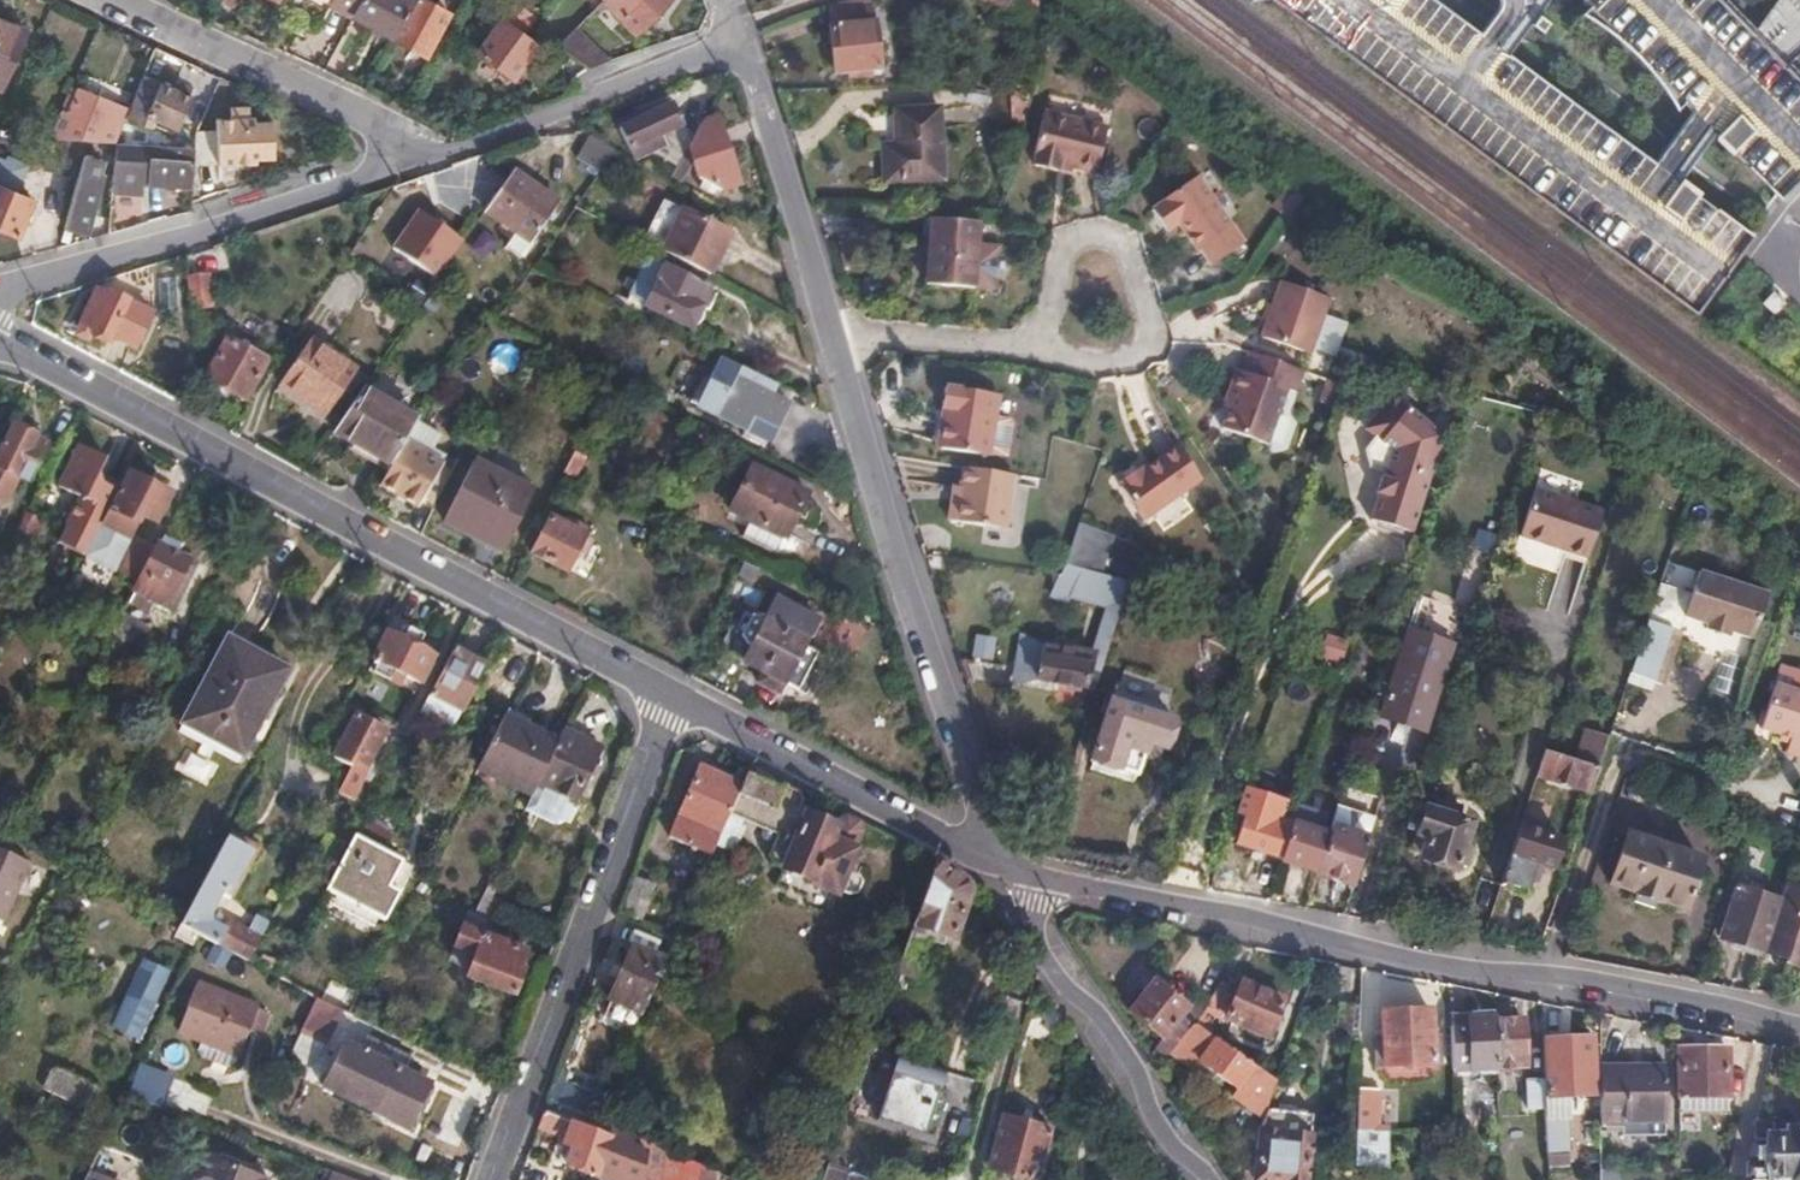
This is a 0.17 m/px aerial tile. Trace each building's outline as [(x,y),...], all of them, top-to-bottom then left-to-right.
[(353,12),(359,0),(334,0),(333,2),(353,12)] [(394,36),(414,0),(359,0),(353,12),(352,14),(394,36)] [(394,36),(424,53),(448,12),(427,0),(414,0),(394,36)] [(509,0),(508,0),(496,18),(500,22),(479,51),(514,77),(535,46),(523,37),(535,19),(509,0)] [(604,1),(635,31),(666,0),(604,0),(604,1)] [(831,3),(830,24),(828,24),(832,72),(878,68),(874,19),(885,18),(885,0),(858,0),(858,2),(831,3)] [(1000,10),(1007,0),(985,0),(1000,10)] [(1008,4),(1032,13),(1037,0),(1010,0),(1008,4)] [(1799,181),(1799,87),(1761,45),(1719,0),(1299,0),(1694,317),(1752,237),(1774,204),(1799,181)] [(0,19),(0,87),(25,30),(0,19)] [(588,66),(607,60),(575,29),(559,45),(588,66)] [(193,92),(144,73),(127,118),(145,124),(157,125),(160,117),(180,125),(193,92)] [(71,113),(61,109),(52,135),(85,139),(113,141),(126,109),(81,91),(71,113)] [(681,124),(673,103),(622,124),(633,153),(660,142),(657,135),(681,124)] [(938,103),(894,106),(895,141),(881,142),(883,177),(942,174),(938,103)] [(216,130),(202,132),(195,134),(193,149),(193,163),(220,162),(220,164),(256,161),(256,158),(252,119),(252,116),(247,116),(247,106),(228,108),(228,117),(216,117),(216,130)] [(1111,123),(1045,106),(1034,152),(1039,153),(1036,162),(1061,167),(1062,161),(1100,170),(1111,123)] [(700,118),(668,175),(677,179),(691,154),(696,174),(720,186),(736,182),(715,116),(700,118)] [(272,118),(252,119),(256,158),(275,156),(272,118)] [(76,174),(82,153),(85,139),(52,135),(41,165),(76,174)] [(591,169),(606,151),(588,137),(574,155),(591,169)] [(116,142),(113,175),(143,176),(144,158),(151,159),(150,183),(191,187),(193,163),(193,149),(116,142)] [(76,174),(63,227),(86,232),(104,158),(82,153),(76,174)] [(560,198),(514,170),(488,209),(534,239),(560,198)] [(1201,250),(1211,268),(1244,244),(1196,177),(1160,202),(1162,204),(1150,213),(1165,234),(1177,225),(1196,253),(1201,250)] [(0,184),(0,226),(15,233),(31,198),(0,184)] [(1303,196),(1289,185),(1277,200),(1292,211),(1303,196)] [(630,224),(626,230),(708,273),(729,231),(663,197),(645,233),(630,224)] [(437,277),(463,239),(420,208),(393,246),(437,277)] [(979,220),(930,216),(924,281),(972,286),(979,220)] [(375,248),(365,263),(400,288),(411,274),(375,248)] [(661,268),(645,259),(629,294),(691,325),(709,287),(663,264),(661,268)] [(190,274),(194,306),(211,304),(207,273),(190,274)] [(1336,294),(1285,277),(1264,335),(1316,352),(1336,294)] [(1775,289),(1764,301),(1776,313),(1788,300),(1782,294),(1775,289)] [(109,294),(100,290),(84,322),(93,326),(90,332),(108,342),(111,334),(133,345),(150,311),(111,292),(109,294)] [(205,376),(243,397),(267,358),(228,337),(205,376)] [(354,375),(309,346),(284,383),(329,415),(354,375)] [(775,394),(781,384),(742,364),(714,351),(701,375),(691,398),(768,438),(788,401),(775,394)] [(1300,390),(1307,371),(1255,351),(1248,370),(1242,368),(1233,393),(1238,395),(1229,420),(1274,437),(1292,386),(1300,390)] [(1000,392),(946,380),(941,402),(949,404),(940,443),(989,452),(1000,392)] [(363,387),(335,429),(391,464),(403,442),(416,420),(363,387)] [(1383,474),(1369,520),(1411,534),(1441,441),(1391,398),(1364,429),(1373,437),(1362,449),(1366,469),(1383,474)] [(4,501),(10,494),(17,476),(26,481),(43,443),(32,437),(32,434),(15,425),(5,444),(0,441),(0,503),(4,501)] [(588,443),(578,438),(562,470),(575,476),(586,455),(583,453),(588,443)] [(391,464),(379,485),(415,506),(440,462),(403,442),(391,464)] [(80,495),(66,524),(57,542),(85,558),(102,525),(110,507),(118,491),(102,480),(101,474),(109,457),(80,443),(59,485),(80,495)] [(1180,446),(1146,470),(1141,465),(1124,477),(1127,482),(1121,486),(1144,518),(1201,479),(1180,446)] [(534,488),(476,458),(444,518),(468,531),(470,523),(507,541),(534,488)] [(728,507),(747,517),(739,533),(774,551),(805,490),(751,464),(728,507)] [(1003,531),(1015,475),(961,465),(955,498),(949,497),(946,520),(1003,531)] [(114,509),(110,507),(102,525),(129,539),(141,515),(157,522),(171,494),(130,475),(114,509)] [(1585,556),(1600,509),(1535,488),(1519,534),(1585,556)] [(590,537),(549,515),(530,550),(566,569),(577,546),(585,549),(590,537)] [(1114,577),(1127,540),(1078,522),(1065,561),(1066,562),(1114,577)] [(140,581),(156,548),(139,540),(121,572),(140,581)] [(196,563),(158,545),(156,548),(140,581),(134,591),(173,610),(196,563)] [(756,565),(745,560),(738,572),(750,578),(756,565)] [(1085,677),(1096,681),(1127,581),(1114,577),(1066,562),(1054,593),(1107,608),(1090,650),(1068,646),(1067,648),(1042,645),(1037,679),(1082,689),(1085,677)] [(1767,591),(1699,570),(1684,617),(1707,623),(1706,628),(1729,635),(1730,630),(1753,637),(1767,591)] [(735,585),(732,598),(758,605),(762,591),(735,585)] [(777,597),(767,616),(763,613),(753,614),(741,633),(746,642),(751,645),(743,658),(759,668),(754,677),(776,690),(782,679),(801,643),(815,617),(777,597)] [(149,625),(124,612),(115,630),(141,643),(149,625)] [(1648,618),(1631,671),(1664,682),(1682,628),(1648,618)] [(1452,641),(1409,627),(1382,716),(1426,730),(1452,641)] [(402,642),(386,633),(371,661),(376,664),(372,672),(398,686),(404,676),(416,683),(431,656),(415,648),(421,636),(409,629),(402,642)] [(1343,659),(1344,635),(1321,634),(1320,658),(1343,659)] [(239,759),(287,668),(226,635),(179,726),(239,759)] [(973,636),(970,658),(992,660),(995,638),(973,636)] [(801,643),(782,679),(804,690),(822,654),(801,643)] [(472,661),(451,648),(416,712),(431,719),(441,702),(460,713),(477,680),(466,674),(472,661)] [(1774,685),(1759,729),(1790,739),(1786,753),(1799,758),(1799,693),(1774,685)] [(1129,698),(1127,704),(1111,698),(1092,760),(1136,775),(1147,742),(1162,747),(1170,718),(1163,715),(1164,708),(1129,698)] [(557,738),(505,713),(478,765),(532,791),(535,785),(557,738)] [(356,715),(334,757),(348,764),(351,759),(363,764),(382,730),(356,715)] [(561,730),(557,738),(535,785),(570,802),(596,747),(561,730)] [(1537,773),(1591,791),(1599,766),(1545,748),(1537,773)] [(188,753),(178,767),(203,783),(212,769),(188,753)] [(728,813),(739,785),(699,767),(669,838),(709,856),(714,845),(719,833),(728,813)] [(768,785),(746,770),(739,785),(728,813),(747,822),(776,835),(768,854),(771,864),(811,880),(810,883),(835,895),(838,891),(850,895),(857,892),(862,882),(859,875),(847,870),(855,852),(854,848),(862,830),(859,819),(847,812),(837,827),(802,805),(799,794),(777,781),(768,785)] [(1238,840),(1284,856),(1294,825),(1294,822),(1280,818),(1286,800),(1243,786),(1234,811),(1246,815),(1238,840)] [(1341,798),(1377,810),(1381,797),(1345,786),(1341,798)] [(1414,801),(1406,827),(1417,830),(1416,832),(1428,836),(1422,854),(1455,865),(1469,820),(1457,815),(1460,804),(1434,796),(1430,807),(1414,801)] [(719,833),(714,845),(733,853),(747,822),(728,813),(719,833)] [(1310,855),(1321,859),(1329,834),(1294,825),(1284,856),(1283,858),(1306,866),(1310,855)] [(1316,873),(1354,885),(1369,837),(1332,825),(1329,834),(1321,859),(1316,873)] [(1520,826),(1503,881),(1528,889),(1537,864),(1554,869),(1563,840),(1520,826)] [(1701,858),(1626,833),(1609,883),(1635,892),(1632,901),(1654,909),(1658,899),(1683,909),(1701,858)] [(245,846),(225,835),(180,920),(211,936),(217,925),(203,917),(205,905),(215,885),(222,890),(245,846)] [(407,867),(351,835),(322,888),(334,895),(373,917),(380,920),(407,867)] [(1799,839),(1780,900),(1764,951),(1787,958),(1786,963),(1799,967),(1799,839)] [(0,848),(0,919),(2,920),(28,860),(0,848)] [(933,859),(905,939),(899,956),(918,963),(927,939),(942,945),(946,935),(952,937),(962,912),(960,904),(964,899),(966,894),(966,886),(948,872),(933,859)] [(656,883),(630,874),(616,911),(643,920),(656,883)] [(1719,937),(1764,951),(1780,900),(1757,893),(1759,887),(1739,880),(1719,937)] [(367,928),(373,917),(334,895),(328,907),(367,928)] [(516,948),(523,928),(474,910),(468,907),(455,942),(474,950),(464,975),(511,993),(521,970),(516,967),(522,951),(516,948)] [(220,917),(217,925),(211,936),(242,951),(261,918),(249,912),(241,928),(220,917)] [(641,1014),(665,959),(632,946),(607,999),(641,1014)] [(167,967),(144,955),(114,1022),(136,1033),(167,967)] [(1169,1053),(1189,1022),(1208,994),(1169,969),(1161,982),(1153,976),(1130,1009),(1167,1034),(1152,1058),(1159,1068),(1169,1053)] [(259,999),(196,976),(179,1019),(242,1043),(259,999)] [(1189,1022),(1203,1031),(1213,1015),(1224,1022),(1226,1019),(1266,1036),(1283,999),(1243,982),(1238,990),(1218,978),(1208,994),(1189,1022)] [(282,1062),(314,1078),(346,1012),(314,997),(282,1062)] [(1439,1009),(1430,1009),(1431,1062),(1382,1063),(1381,1009),(1374,1009),(1375,1063),(1384,1080),(1431,1079),(1441,1059),(1439,1009)] [(1430,1009),(1381,1009),(1382,1063),(1431,1062),(1430,1009)] [(1498,1021),(1498,1018),(1470,1019),(1471,1026),(1452,1027),(1454,1069),(1499,1068),(1498,1021)] [(1522,1021),(1498,1021),(1499,1068),(1523,1067),(1522,1021)] [(1264,1113),(1276,1078),(1203,1031),(1189,1022),(1169,1053),(1188,1066),(1193,1059),(1237,1087),(1233,1095),(1263,1115),(1264,1113)] [(1592,1036),(1544,1037),(1545,1077),(1546,1096),(1551,1096),(1561,1096),(1593,1095),(1592,1036)] [(423,1080),(345,1041),(323,1086),(402,1123),(423,1080)] [(1727,1047),(1679,1046),(1679,1095),(1728,1095),(1727,1047)] [(942,1070),(897,1054),(874,1121),(931,1140),(947,1093),(935,1089),(942,1070)] [(1666,1061),(1601,1061),(1602,1117),(1667,1116),(1666,1061)] [(59,1067),(50,1089),(96,1110),(106,1088),(59,1067)] [(161,1086),(131,1074),(129,1079),(123,1090),(156,1103),(161,1086)] [(1546,1096),(1545,1077),(1526,1078),(1526,1106),(1546,1105),(1546,1096)] [(205,1116),(212,1094),(172,1080),(165,1102),(205,1116)] [(1487,1099),(1501,1098),(1500,1085),(1487,1086),(1487,1099)] [(1380,1087),(1358,1086),(1357,1131),(1379,1131),(1380,1087)] [(437,1132),(457,1142),(474,1104),(454,1095),(437,1132)] [(1594,1107),(1593,1095),(1561,1096),(1562,1108),(1594,1107)] [(1728,1110),(1728,1095),(1679,1095),(1680,1111),(1728,1110)] [(1546,1096),(1546,1105),(1548,1153),(1560,1153),(1560,1135),(1553,1135),(1551,1096),(1546,1096)] [(542,1111),(537,1127),(574,1141),(566,1162),(611,1179),(641,1179),(641,1175),(649,1176),(653,1159),(646,1157),(646,1155),(629,1148),(633,1136),(595,1120),(593,1125),(574,1116),(571,1123),(542,1111)] [(1005,1112),(988,1166),(1032,1179),(1048,1127),(1005,1112)] [(1264,1113),(1263,1115),(1250,1155),(1258,1155),(1256,1179),(1308,1179),(1316,1119),(1264,1113)] [(1788,1128),(1787,1124),(1758,1125),(1758,1147),(1768,1146),(1768,1158),(1751,1159),(1752,1179),(1799,1179),(1799,1127),(1788,1128)] [(1357,1131),(1355,1166),(1389,1168),(1389,1132),(1379,1131),(1357,1131)] [(1603,1176),(1602,1141),(1589,1141),(1590,1176),(1603,1176)] [(207,1155),(198,1179),(267,1179),(268,1178),(207,1155)] [(820,1179),(845,1179),(849,1171),(826,1163),(820,1179)] [(324,1166),(319,1179),(360,1179),(324,1166)] [(88,1168),(82,1179),(121,1179),(88,1168)]
